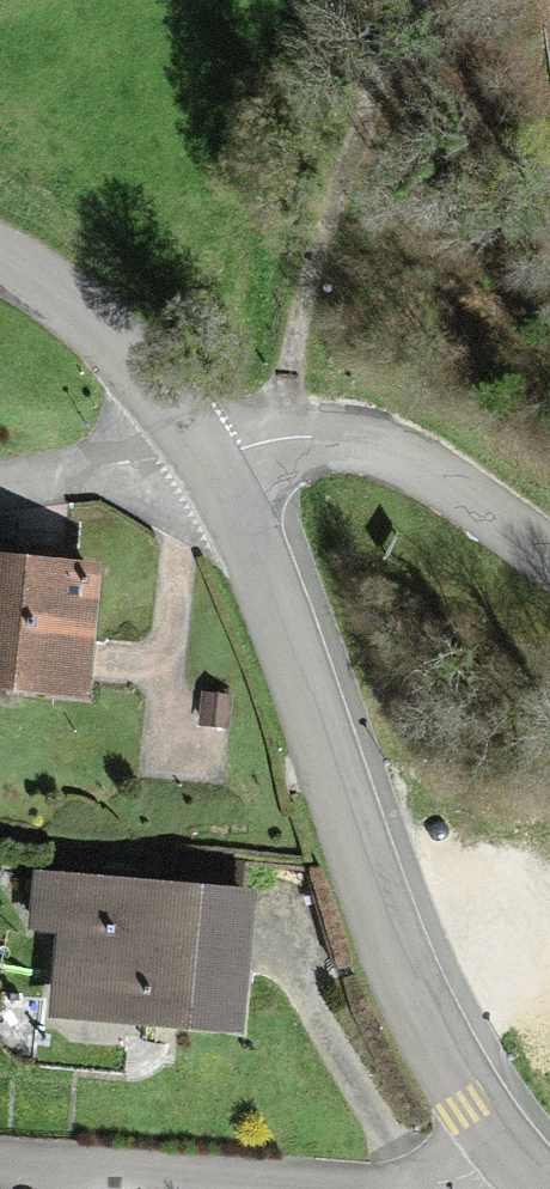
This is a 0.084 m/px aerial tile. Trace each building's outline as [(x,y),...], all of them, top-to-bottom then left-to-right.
[(0,564),(0,693),(84,698),(92,570),(0,564)] [(239,897),(37,887),(34,939),(56,940),(52,1015),(232,1025),(239,897)]
